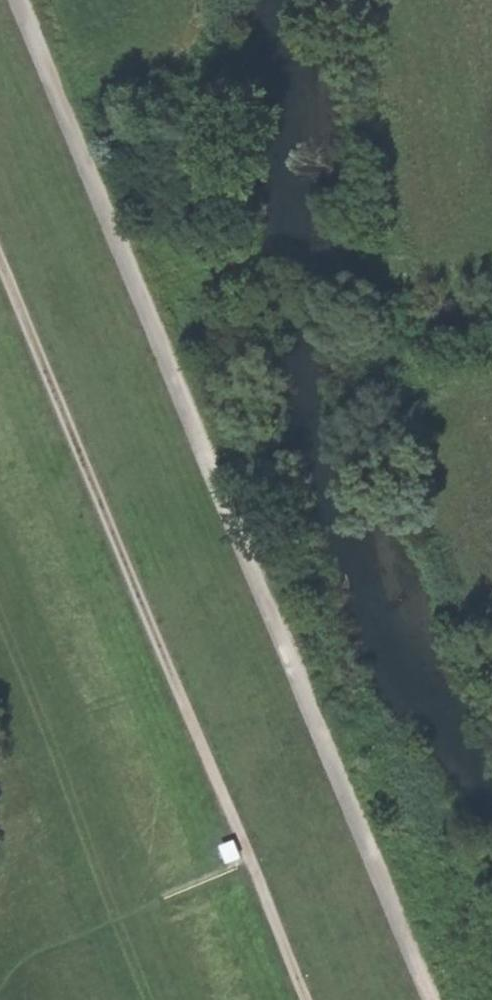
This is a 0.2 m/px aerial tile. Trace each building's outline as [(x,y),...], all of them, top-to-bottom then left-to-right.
[(217,846),(222,859),(231,855),(226,842),(217,846)]
